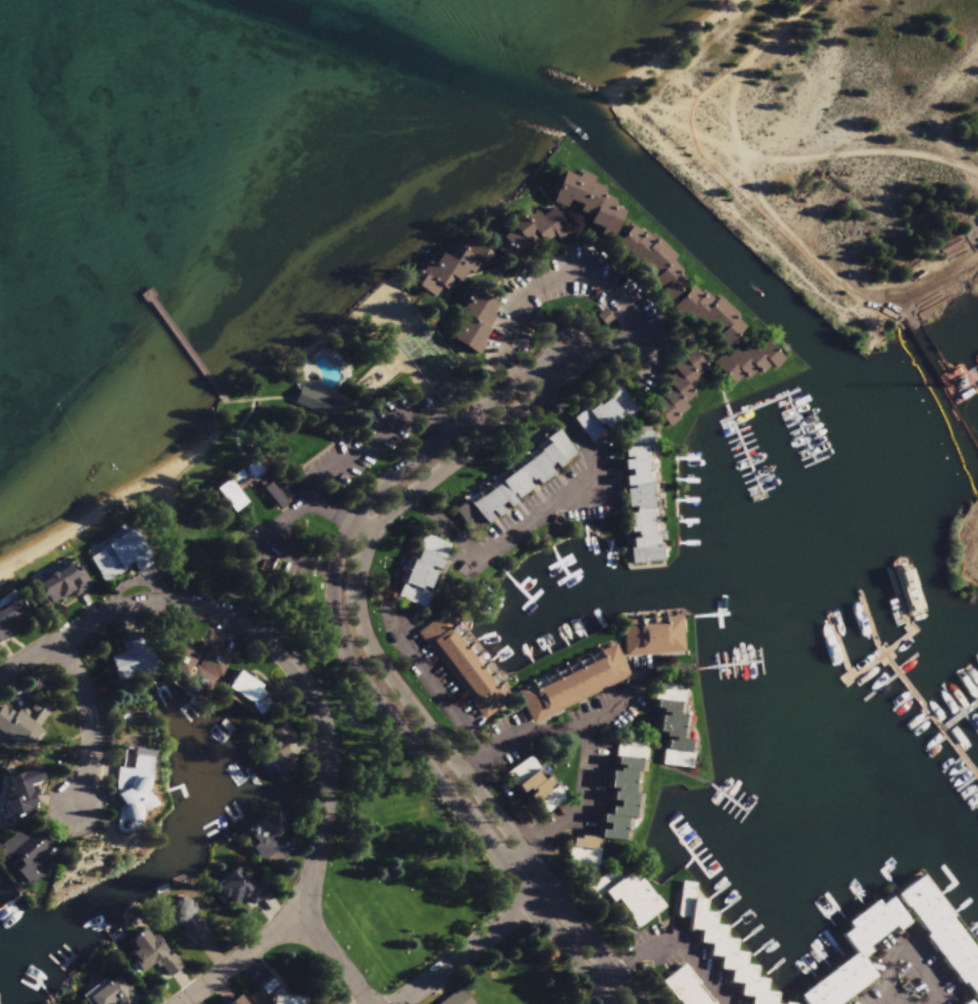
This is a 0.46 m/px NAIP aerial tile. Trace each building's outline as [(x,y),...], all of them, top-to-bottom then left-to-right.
[(591,220),(578,215),(581,208),(569,203),(566,210),(553,205),(564,176),(578,181),(580,174),(593,179),(590,186),(603,191),(601,198),(614,203),(611,209),(623,213),(612,241),(599,237),(602,231),(589,226),(591,220)] [(569,236),(557,244),(554,240),(543,248),(541,244),(530,252),(533,255),(510,272),(494,250),(550,210),(569,236)] [(671,263),(681,272),(678,275),(687,284),(666,304),(657,294),(661,290),(653,281),(655,278),(637,259),(635,261),(627,252),(623,256),(614,246),(632,228),(641,237),(645,233),(654,242),(657,240),(675,259),(671,263)] [(433,268),(441,256),(447,260),(454,249),(458,251),(466,240),(483,251),(476,263),(479,265),(472,277),(466,273),(459,285),(445,276),(437,289),(440,291),(434,300),(413,287),(427,264),(433,268)] [(494,320),(487,332),(489,334),(482,345),(484,347),(478,358),(452,341),(472,309),(462,302),(470,290),(497,307),(490,317),(494,320)] [(685,317),(681,321),(671,311),(692,290),(700,298),(704,294),(714,304),(718,300),(736,319),(718,337),(699,318),(692,325),(685,317)] [(725,381),(711,366),(720,357),(723,360),(733,351),(737,356),(747,347),(754,355),(764,345),(782,364),(772,373),(769,370),(725,381)] [(689,393),(693,398),(682,406),(687,412),(676,420),(678,422),(667,430),(652,410),(662,402),(660,399),(671,391),(667,386),(677,378),(674,373),(684,365),(680,360),(690,352),(706,372),(695,380),(700,386),(689,393)] [(592,446),(573,421),(618,387),(637,412),(592,446)] [(301,390),(344,407),(338,423),(295,406),(301,390)] [(484,527),(466,502),(558,432),(577,457),(484,527)] [(652,435),(662,565),(631,568),(621,438),(652,435)] [(257,460),(268,474),(253,485),(249,480),(242,486),(235,478),(257,460)] [(266,479),(287,506),(279,512),(258,485),(266,479)] [(227,482),(246,505),(233,515),(215,492),(227,482)] [(129,529),(150,564),(133,574),(127,563),(120,567),(123,572),(101,584),(84,555),(129,529)] [(451,547),(425,612),(397,600),(424,536),(451,547)] [(76,564),(79,569),(77,570),(80,575),(85,572),(95,588),(76,600),(73,595),(54,606),(55,608),(45,613),(31,590),(49,580),(50,576),(54,573),(59,574),(76,564)] [(3,637),(0,639),(0,613),(12,606),(11,604),(10,602),(18,598),(30,618),(18,625),(21,631),(12,635),(9,630),(2,635),(3,637)] [(513,700),(485,722),(419,636),(447,615),(513,700)] [(685,656),(626,659),(625,623),(683,620),(685,656)] [(108,658),(125,653),(122,641),(143,635),(154,675),(116,685),(108,658)] [(213,645),(234,657),(210,702),(185,688),(190,678),(169,666),(179,646),(202,658),(197,667),(200,669),(213,645)] [(632,680),(534,727),(518,694),(616,647),(632,680)] [(249,705),(248,706),(226,691),(238,674),(260,688),(259,690),(264,698),(265,697),(273,709),(259,718),(251,707),(249,705)] [(691,720),(688,743),(691,744),(689,755),(693,756),(691,771),(662,768),(666,741),(656,740),(659,716),(662,716),(662,713),(653,711),(656,688),(686,692),(682,719),(691,720)] [(3,734),(0,732),(0,710),(2,707),(16,716),(19,712),(27,717),(37,702),(52,712),(39,732),(34,729),(22,747),(3,734)] [(287,725),(296,742),(285,748),(288,753),(286,754),(288,757),(291,755),(295,763),(292,765),(293,766),(295,765),(301,776),(283,786),(277,776),(279,775),(271,761),(266,764),(260,754),(274,746),(273,744),(271,745),(270,742),(273,740),(272,737),(273,737),(272,734),(287,725)] [(647,747),(645,761),(617,758),(619,744),(647,747)] [(157,759),(154,784),(153,784),(153,792),(151,795),(161,808),(146,814),(141,830),(137,827),(134,835),(129,837),(123,835),(119,830),(123,811),(126,809),(120,798),(129,793),(127,787),(119,785),(121,769),(137,772),(138,757),(157,759)] [(507,776),(532,757),(565,800),(539,819),(507,776)] [(607,795),(609,775),(618,776),(619,773),(615,772),(616,761),(641,763),(640,774),(636,774),(634,797),(637,798),(635,821),(626,821),(624,844),(599,842),(600,833),(607,834),(608,827),(600,826),(601,818),(609,819),(610,811),(618,811),(618,805),(611,804),(611,795),(607,795)] [(39,766),(40,770),(41,769),(46,783),(32,788),(39,807),(35,808),(38,815),(21,821),(21,819),(13,822),(7,805),(10,803),(8,797),(15,795),(10,780),(20,777),(18,773),(39,766)] [(278,816),(290,829),(276,841),(275,839),(270,843),(278,852),(265,864),(253,850),(259,845),(249,833),(265,820),(269,824),(278,816)] [(8,861),(0,852),(0,850),(20,832),(27,840),(39,829),(55,848),(47,855),(57,866),(32,888),(19,873),(25,868),(14,856),(8,861)] [(571,839),(596,841),(595,854),(599,854),(598,865),(569,862),(571,839)] [(262,879),(273,893),(255,907),(249,899),(244,902),(242,900),(228,911),(216,895),(231,883),(228,880),(239,870),(246,879),(249,876),(256,884),(262,879)] [(666,910),(636,933),(601,886),(620,877),(622,880),(628,876),(635,886),(640,883),(654,902),(658,899),(666,910)] [(950,921),(977,957),(977,1003),(963,986),(961,988),(924,940),(928,937),(907,910),(905,911),(895,898),(921,879),(952,920),(950,921)] [(777,996),(776,1003),(750,1003),(751,1001),(739,999),(741,988),(729,987),(730,975),(719,973),(721,961),(709,960),(711,948),(699,947),(700,935),(689,934),(690,922),(679,921),(683,889),(696,891),(695,902),(706,904),(704,915),(716,916),(714,928),(726,930),(725,942),(737,943),(735,955),(746,956),(745,968),(757,969),(755,981),(767,983),(765,994),(777,996)] [(876,980),(844,1003),(803,1003),(799,999),(855,956),(842,939),(852,931),(847,926),(876,903),(881,909),(891,901),(909,925),(898,934),(894,929),(867,950),(871,955),(862,962),(876,980)] [(207,939),(196,947),(176,918),(187,910),(207,939)] [(153,938),(166,956),(163,958),(167,964),(155,972),(152,967),(137,977),(128,965),(132,962),(128,956),(133,952),(128,945),(144,934),(149,941),(153,938)] [(699,987),(712,1003),(679,1003),(665,985),(687,968),(701,986),(699,987)] [(304,999),(304,1003),(268,1003),(258,993),(273,980),(290,999),(304,999)] [(137,1003),(136,1003),(89,1003),(88,1002),(114,981),(123,991),(125,989),(137,1003)] [(462,988),(474,1003),(442,1003),(462,988)] [(234,993),(221,1003),(243,1003),(234,993)]
